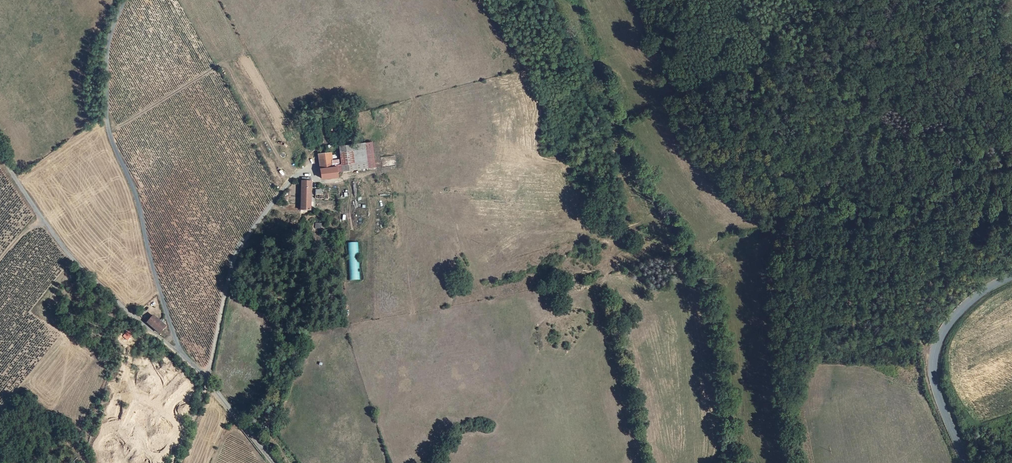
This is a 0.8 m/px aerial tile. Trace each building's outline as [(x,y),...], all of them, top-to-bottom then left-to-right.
[(340,146),(340,152),(366,149),(366,155),(374,154),(372,142),(340,146)] [(366,149),(340,152),(342,165),(343,171),(376,167),(374,154),(366,155),(366,149)] [(319,154),(322,179),(338,177),(338,171),(337,167),(342,167),(341,165),(341,160),(338,160),(338,156),(335,156),(335,155),(332,155),(331,152),(319,154)] [(311,178),(302,178),(301,210),(310,211),(311,200),(311,178)] [(316,190),(315,199),(329,199),(329,195),(322,195),(322,191),(316,190)] [(359,274),(358,242),(347,242),(349,275),(359,274)] [(160,333),(166,326),(153,316),(148,322),(160,333)]
